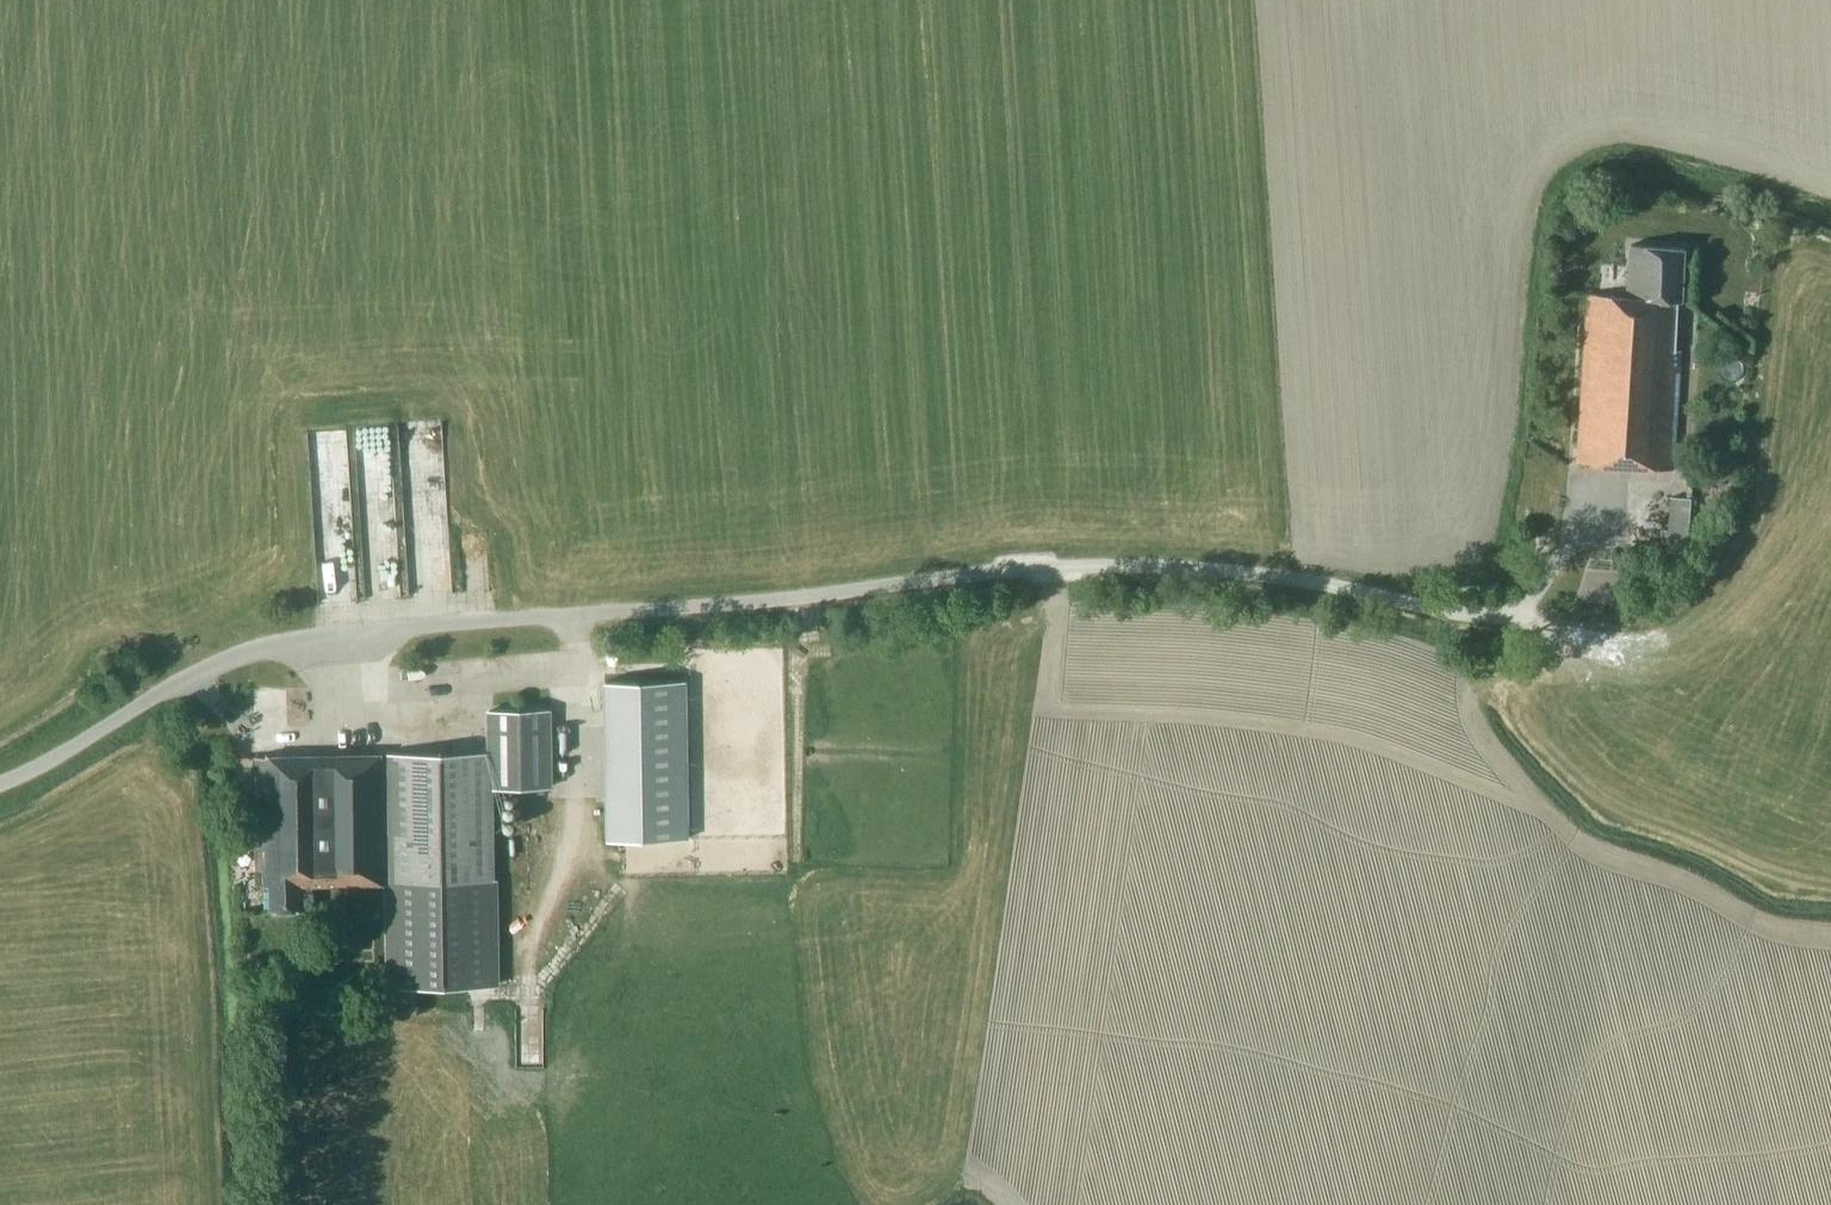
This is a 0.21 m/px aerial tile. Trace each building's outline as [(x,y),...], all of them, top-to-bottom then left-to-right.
[(1679,297),(1683,298),(1687,247),(1630,244),(1627,294),(1587,291),(1576,461),(1672,467),(1680,349),(1677,349),(1679,297)] [(427,452),(447,453),(448,433),(427,432),(427,452)] [(1693,498),(1672,496),(1668,553),(1689,555),(1693,498)] [(689,838),(687,680),(602,681),(605,840),(689,838)] [(498,983),(495,786),(551,785),(549,707),(492,708),(492,750),(257,754),(259,868),(266,868),(266,884),(272,884),(273,908),(315,907),(315,883),(392,882),(394,985),(498,983)]
